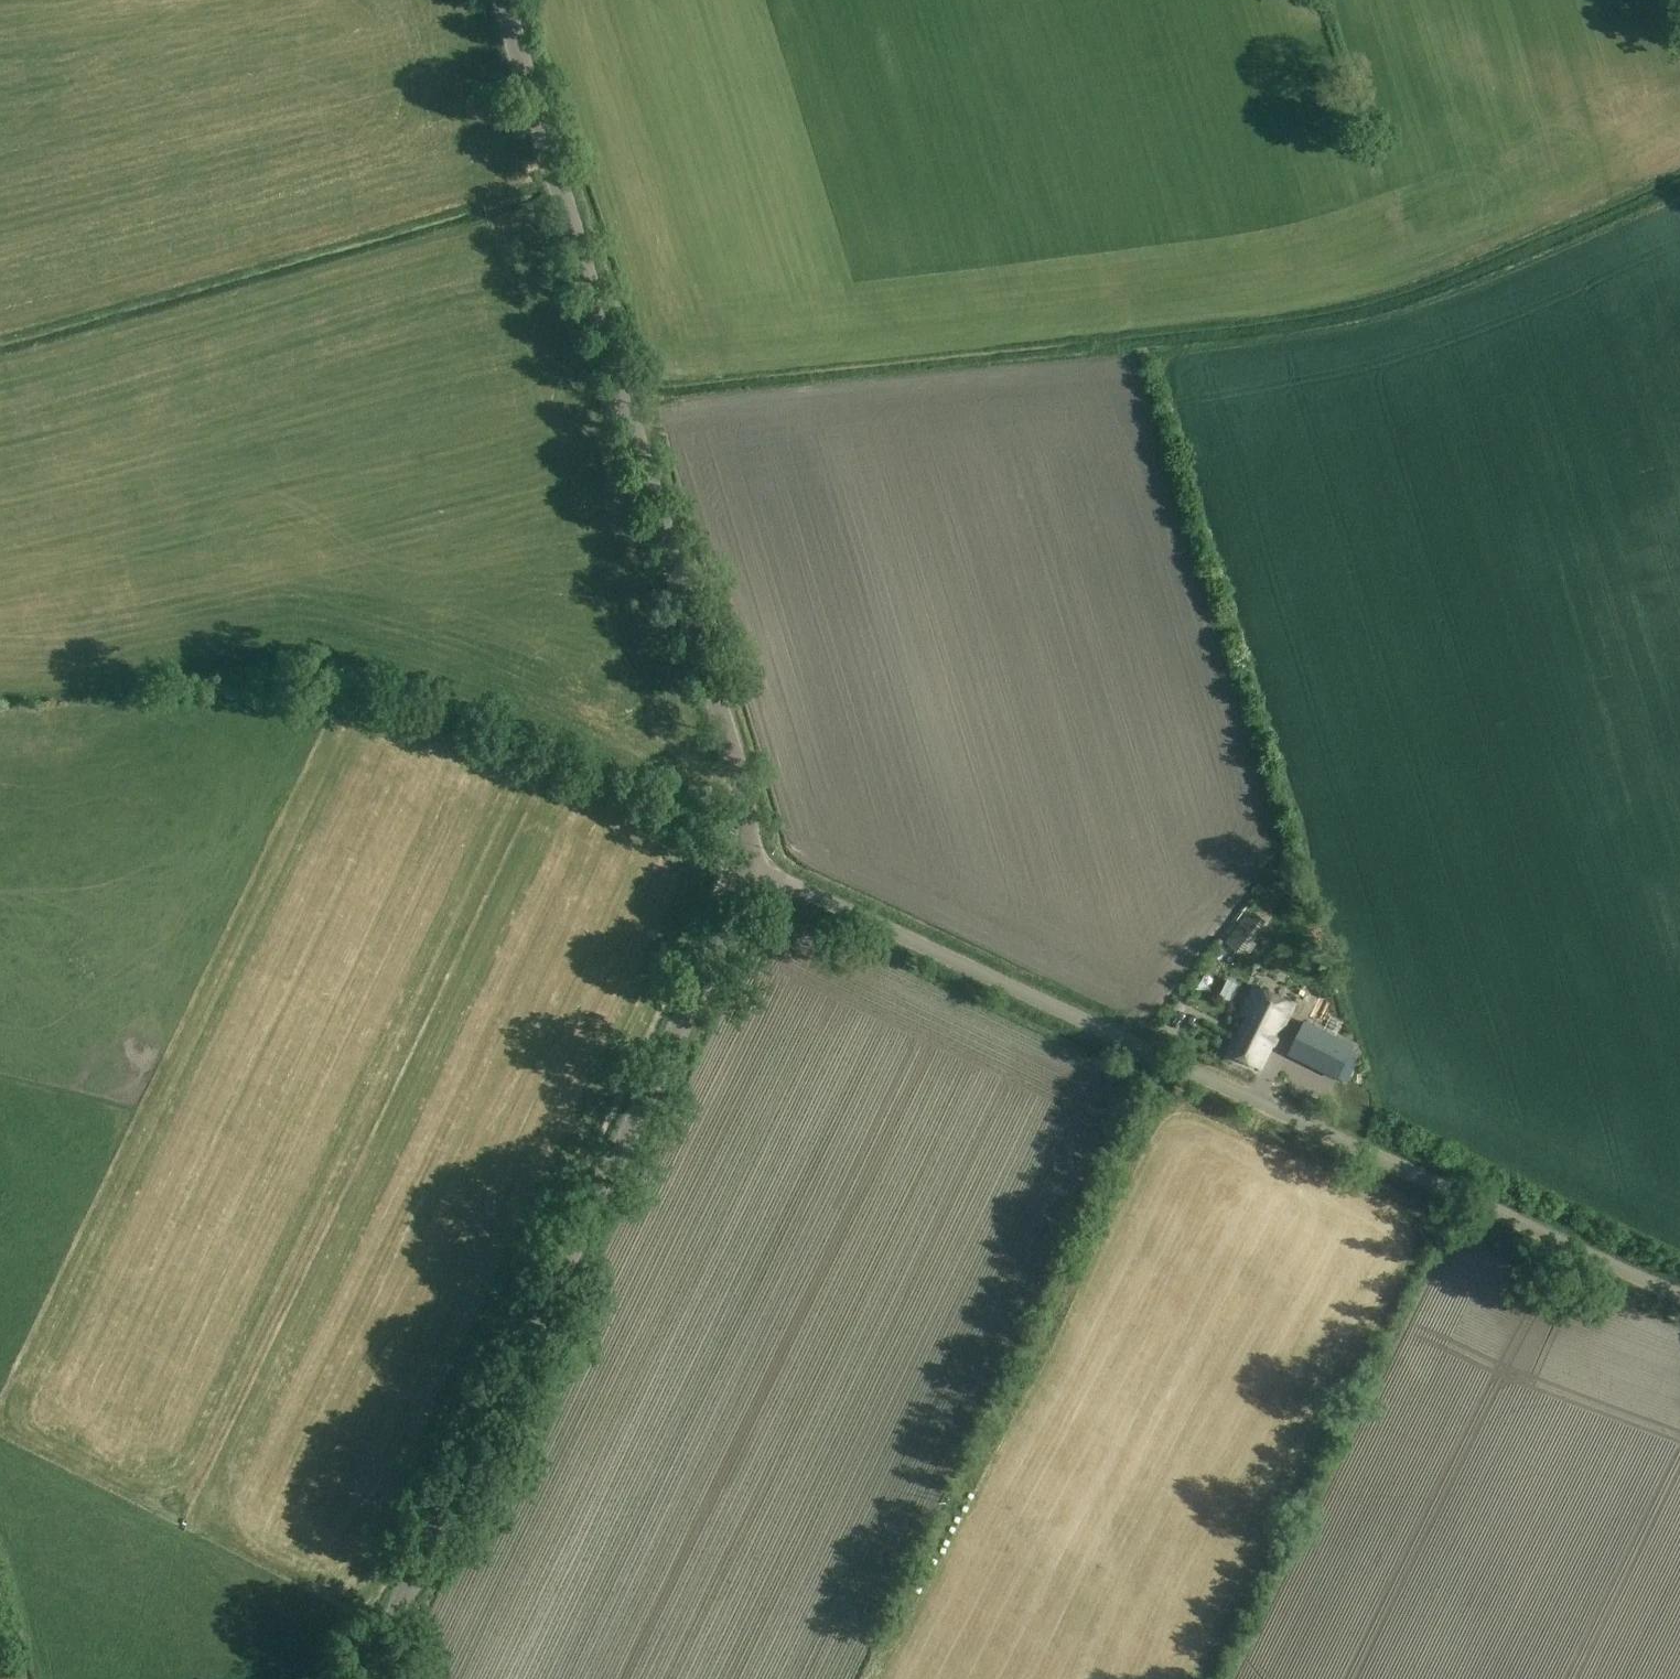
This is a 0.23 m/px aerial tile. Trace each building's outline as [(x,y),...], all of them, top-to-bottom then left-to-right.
[(1240,954),(1258,932),(1245,921),(1227,943),(1240,954)] [(1240,969),(1250,978),(1260,967),(1250,958),(1240,969)] [(1249,1016),(1243,1029),(1231,1023),(1227,1032),(1239,1037),(1231,1054),(1261,1068),(1273,1044),(1274,1044),(1294,1005),(1255,986),(1242,1012),(1249,1016)] [(1337,1078),(1353,1045),(1305,1022),(1291,1050),(1289,1054),(1321,1070),(1337,1078)]
